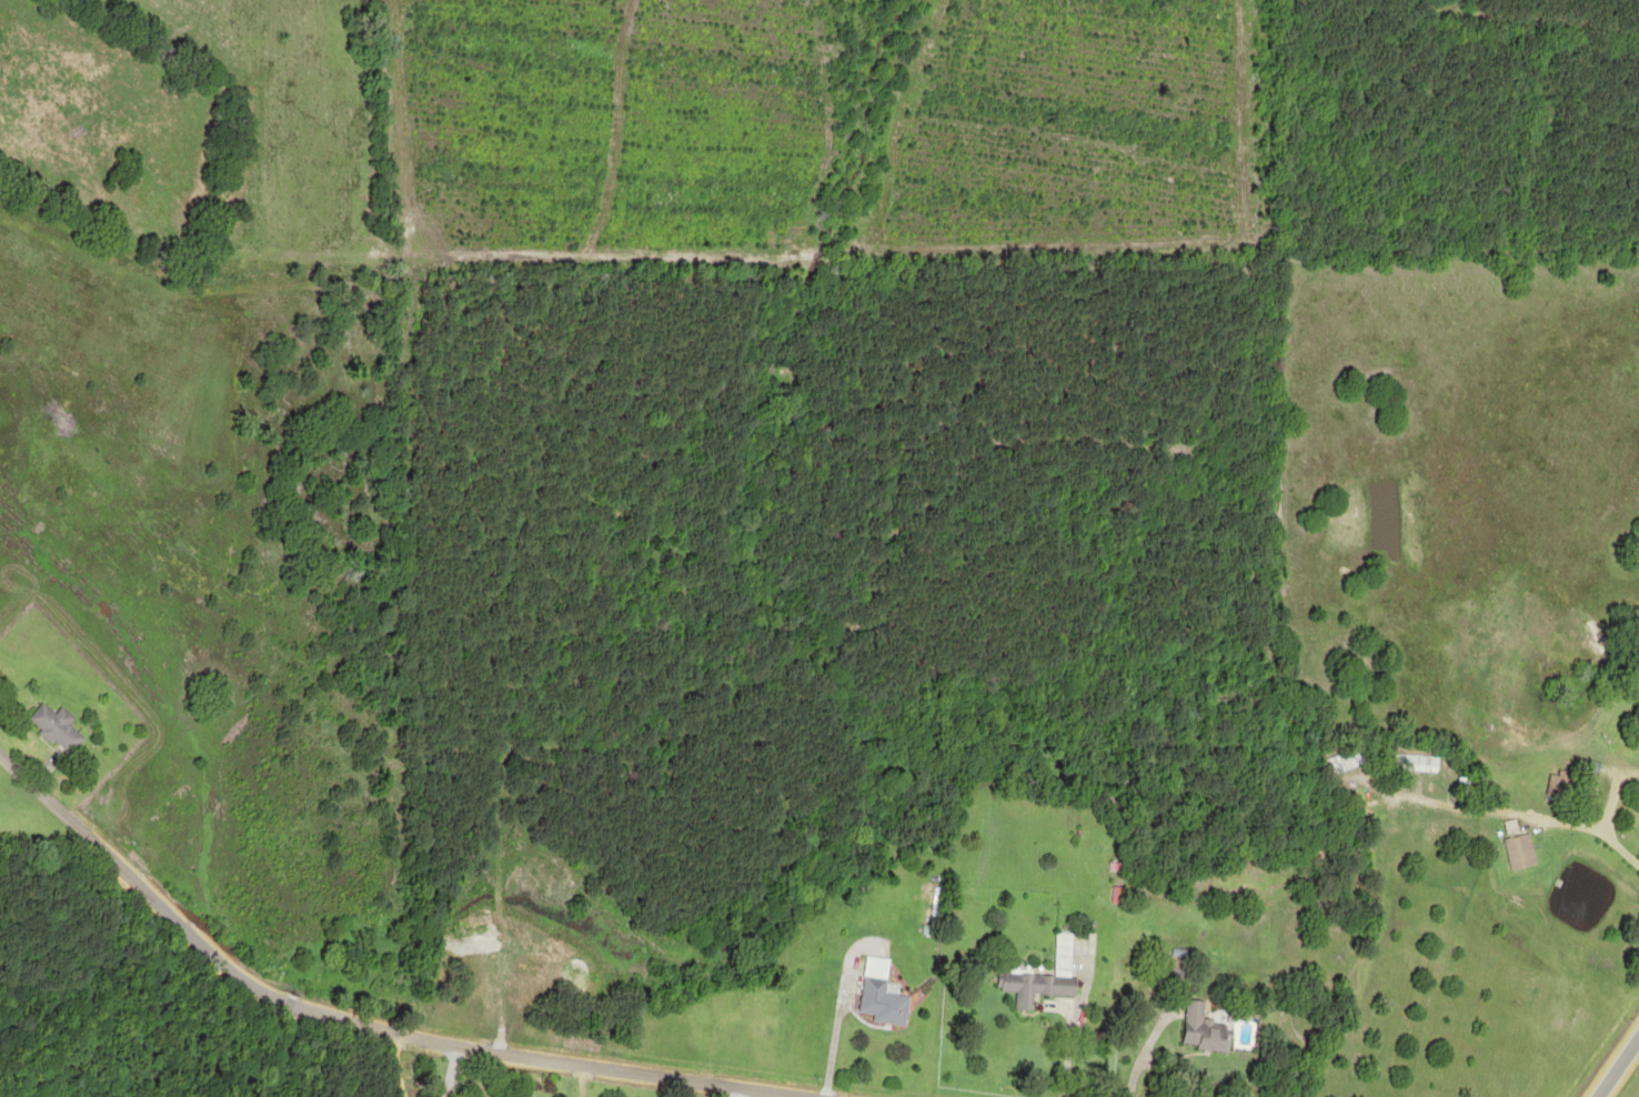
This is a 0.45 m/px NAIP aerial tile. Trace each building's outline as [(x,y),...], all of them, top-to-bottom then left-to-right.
[(63,724),(69,718),(55,706),(48,713),(36,702),(22,718),(63,755),(78,738),(63,724)] [(1323,772),(1367,760),(1363,744),(1319,756),(1323,772)] [(1431,771),(1431,754),(1387,754),(1387,771),(1431,771)] [(1521,832),(1509,834),(1507,820),(1496,822),(1498,835),(1495,835),(1500,868),(1526,865),(1521,832)] [(1046,975),(990,972),(989,990),(1008,991),(1007,1009),(1024,1010),(1025,993),(1063,995),(1066,932),(1048,931),(1046,975)] [(852,1012),(866,1014),(865,1021),(898,1025),(902,995),(878,993),(882,957),(859,955),(852,1012)] [(1194,1001),(1175,999),(1171,1046),(1218,1050),(1220,1022),(1192,1020),(1194,1001)]
